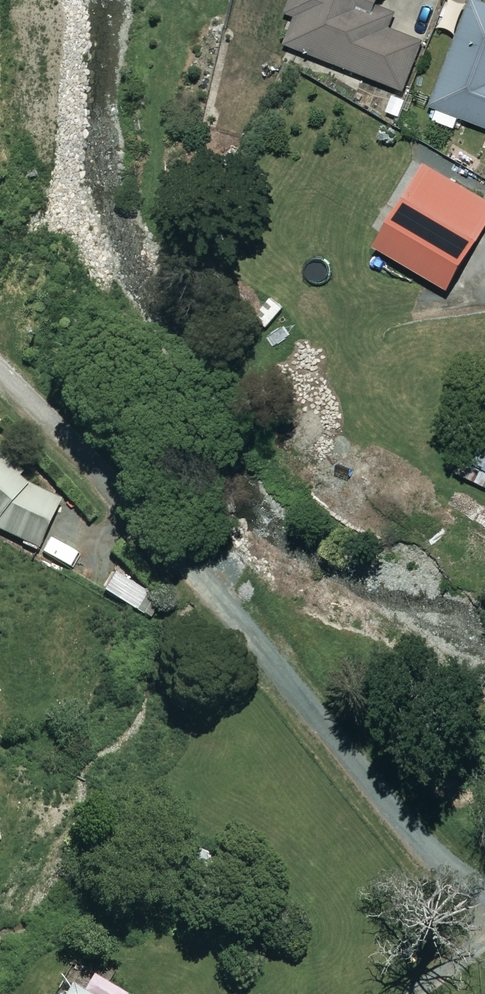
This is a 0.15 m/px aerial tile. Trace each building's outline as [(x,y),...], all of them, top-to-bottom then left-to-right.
[(288,12),(294,14),(283,43),(401,88),(419,40),(386,27),(391,12),(370,4),(371,0),(292,0),(288,12)] [(456,35),(427,119),(453,127),(456,117),(484,127),(484,3),(475,0),(444,0),(435,28),(456,35)] [(421,162),(372,243),(444,286),(484,218),(484,200),(421,162)] [(458,471),(484,486),(484,422),(458,471)] [(24,551),(63,503),(43,487),(0,452),(0,531),(24,551)] [(75,967),(61,993),(126,993),(75,967)]
